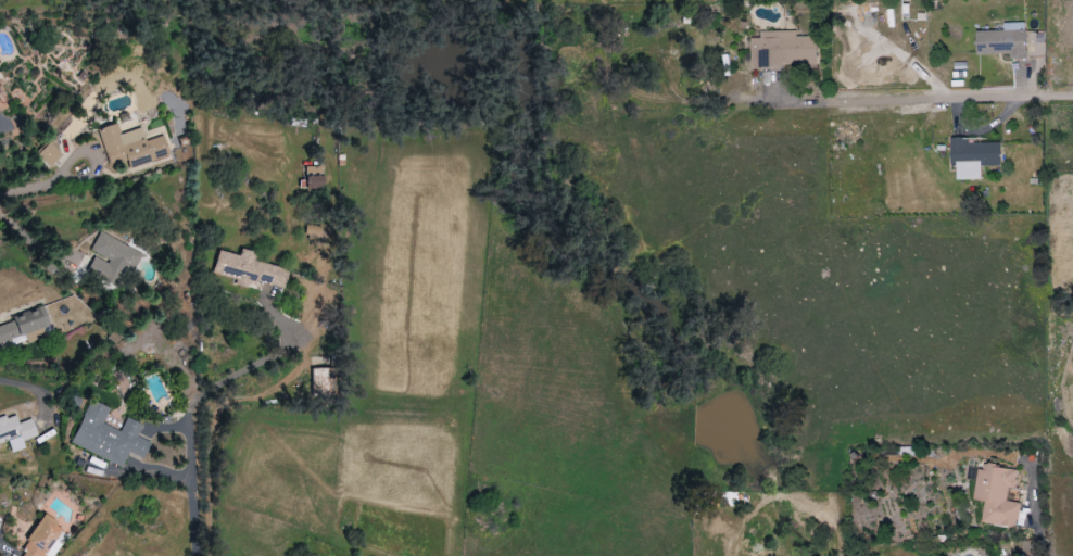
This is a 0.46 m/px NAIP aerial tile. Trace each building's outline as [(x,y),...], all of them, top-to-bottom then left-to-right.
[(1003,31),(975,31),(976,57),(1025,56),(1024,23),(1002,24),(1003,31)] [(749,38),(750,68),(815,67),(815,36),(795,36),(795,31),(759,32),(759,38),(749,38)] [(109,166),(129,160),(131,167),(173,155),(165,126),(144,132),(142,127),(120,133),(117,123),(98,129),(109,166)] [(999,143),(970,144),(970,138),(949,139),(950,168),(955,168),(956,181),(981,180),(980,167),(1000,166),(999,143)] [(49,167),(61,156),(48,142),(36,154),(49,167)] [(141,254),(100,232),(89,251),(95,254),(86,271),(121,291),(141,254)] [(213,272),(274,285),(275,282),(284,284),(287,269),(252,261),(254,252),(241,249),(240,255),(218,251),(213,272)] [(12,340),(14,344),(30,339),(28,334),(36,331),(36,330),(50,326),(44,306),(12,316),(13,322),(0,326),(0,344),(12,340)] [(71,444),(123,467),(129,453),(144,459),(151,443),(138,437),(143,425),(127,418),(121,431),(103,424),(110,409),(90,400),(71,444)] [(13,452),(26,448),(24,441),(39,436),(33,418),(18,423),(16,414),(0,418),(0,444),(9,441),(13,452)] [(981,524),(1016,528),(1019,504),(1005,502),(1007,488),(1014,489),(1016,470),(985,466),(984,471),(977,470),(972,501),(984,502),(981,524)] [(69,535),(44,518),(17,555),(45,555),(46,555),(54,555),(69,535)]
